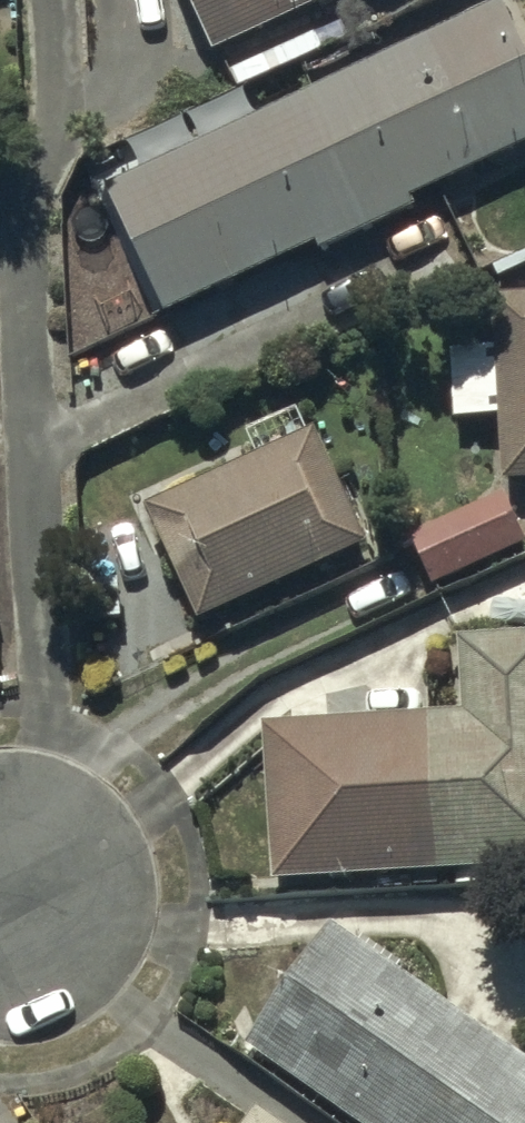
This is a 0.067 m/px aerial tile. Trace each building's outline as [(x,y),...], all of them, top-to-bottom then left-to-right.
[(339,0),(183,0),(212,60),(339,0)] [(105,192),(165,319),(313,250),(317,259),(415,214),(410,203),(524,150),(524,55),(503,7),(105,192)] [(494,299),(494,353),(451,354),(452,422),(499,421),(500,486),(524,486),(524,298),(494,299)] [(146,511),(197,627),(367,551),(316,436),(146,511)] [(504,498),(412,543),(432,584),(524,540),(504,498)] [(262,732),(272,887),(524,870),(524,640),(456,644),(461,719),(262,732)] [(329,932),(245,1048),(351,1122),(524,1122),(524,1065),(394,971),(400,963),(368,941),(359,953),(329,932)]
